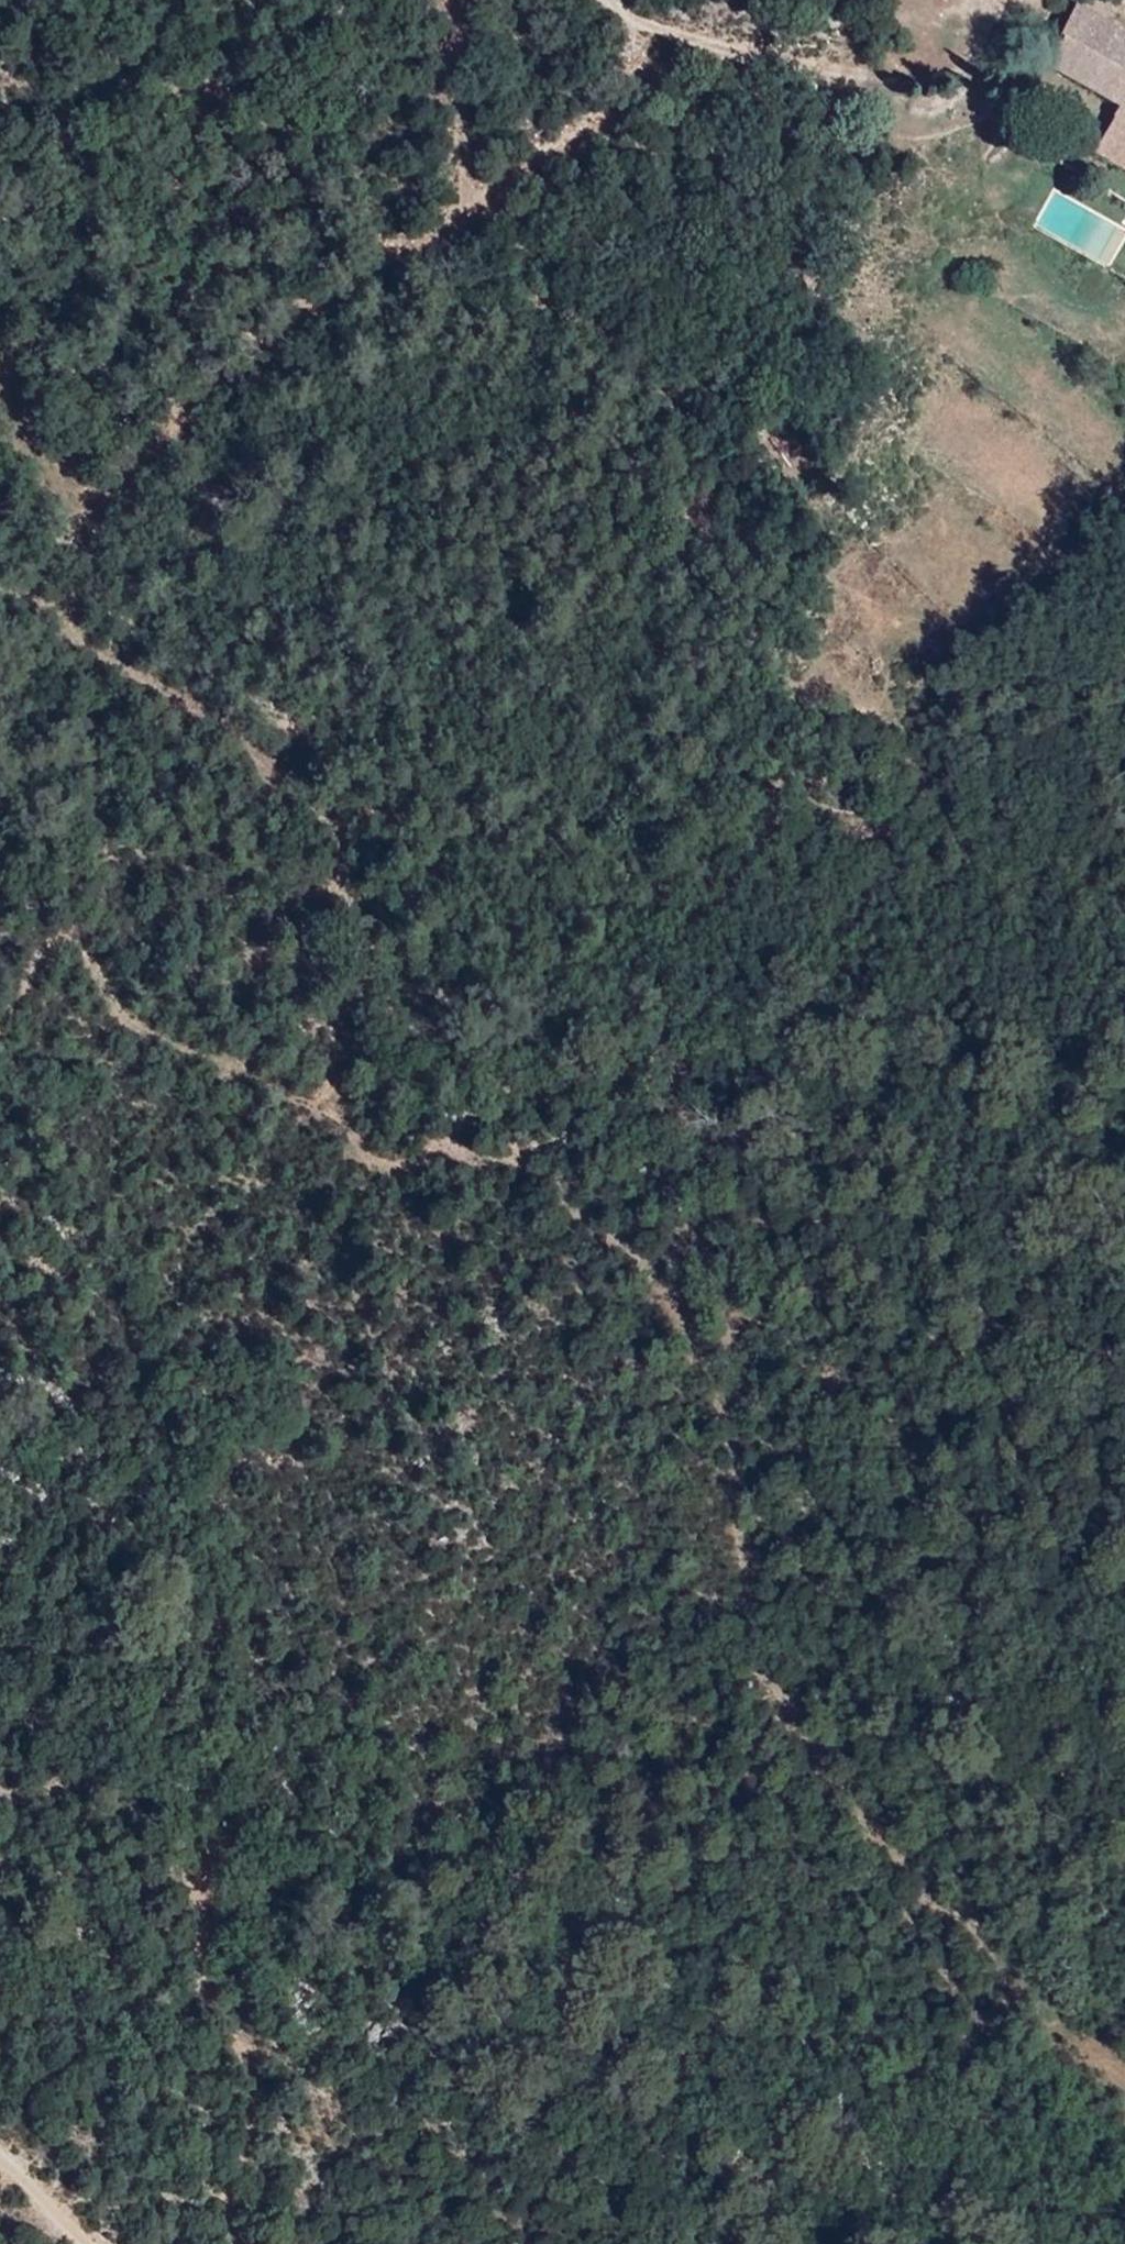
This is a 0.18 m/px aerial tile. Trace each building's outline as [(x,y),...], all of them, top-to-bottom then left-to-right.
[(1088,10),(1068,65),(1124,98),(1124,29),(1088,10)] [(1112,161),(1124,167),(1124,133),(1112,161)] [(1124,234),(1124,232),(1061,198),(1044,231),(1109,265),(1124,234)]
